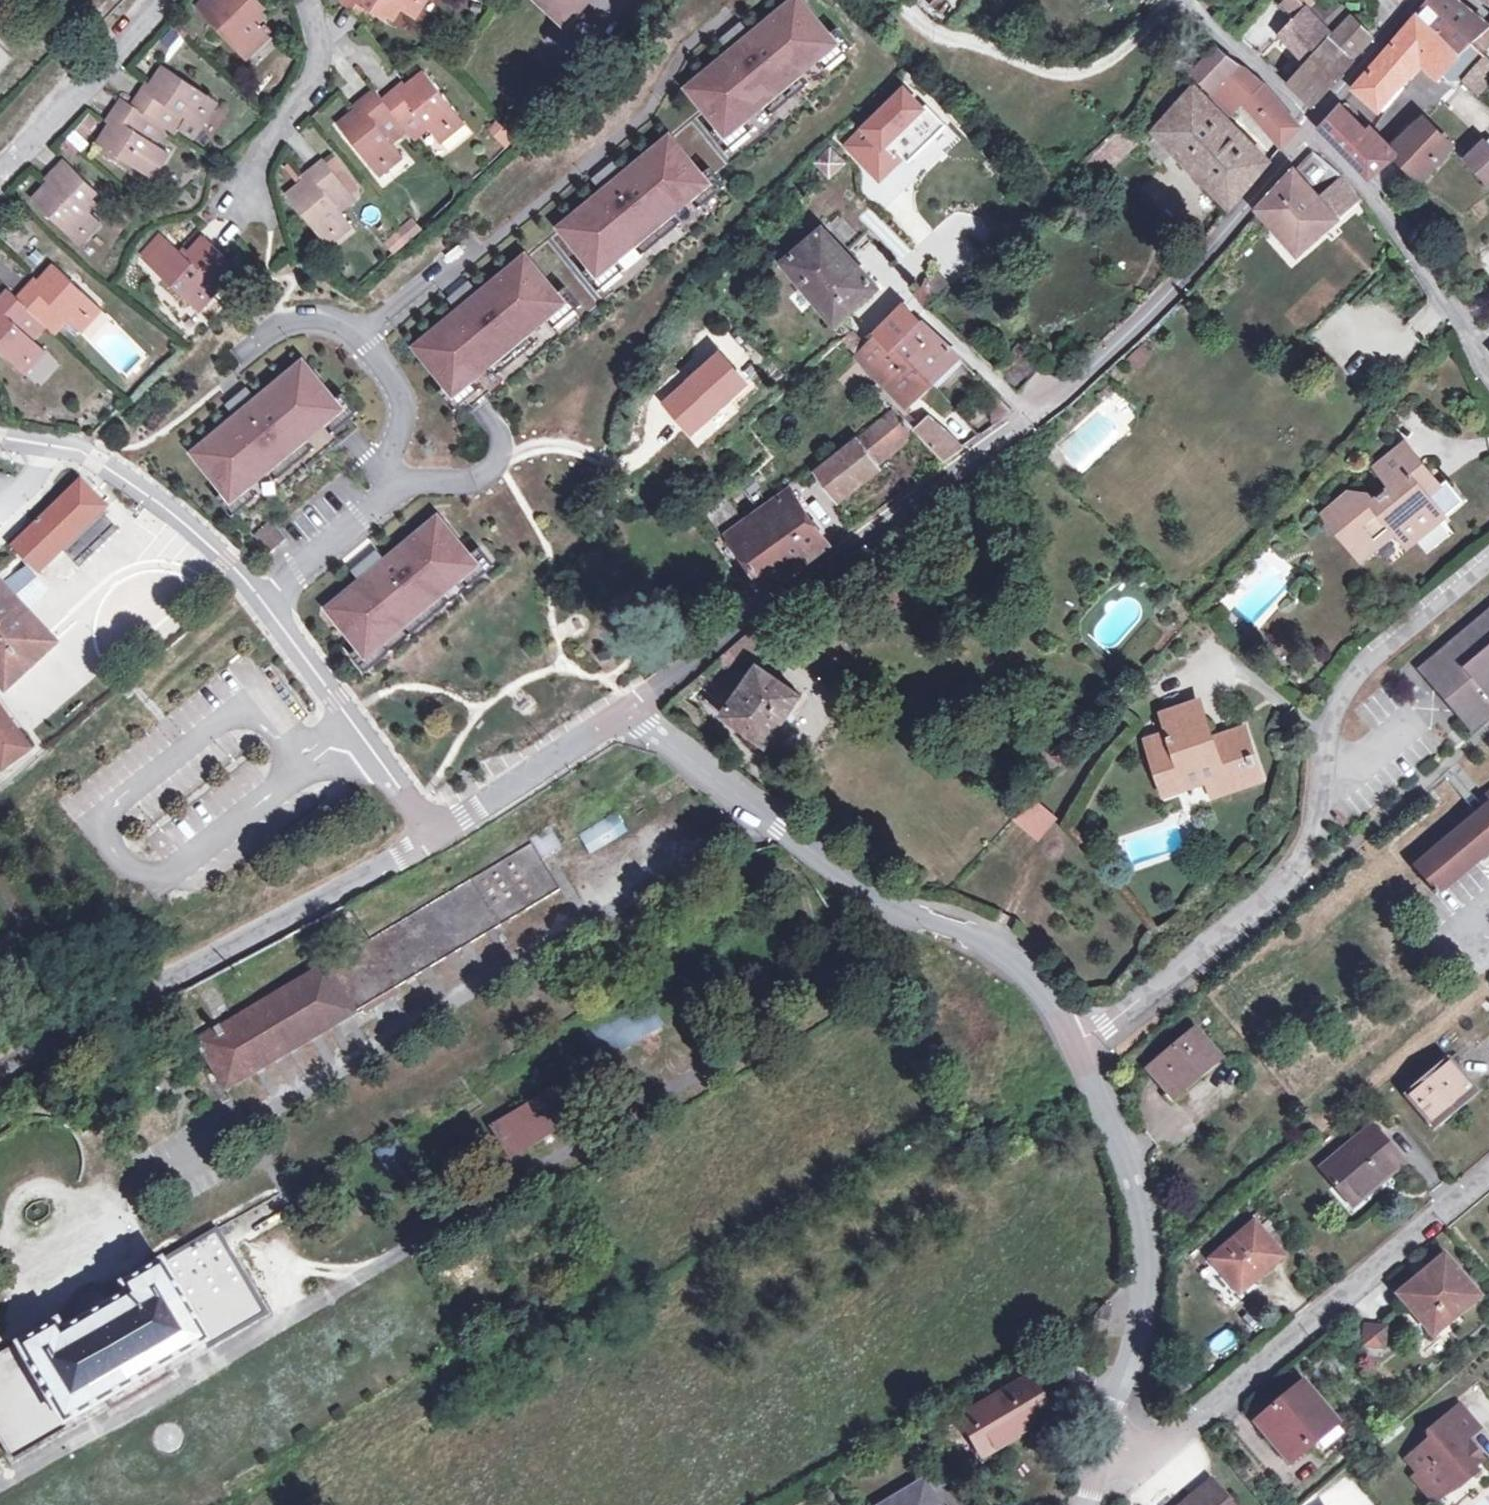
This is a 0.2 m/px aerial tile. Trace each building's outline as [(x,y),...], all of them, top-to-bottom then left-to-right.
[(194,6),(239,53),(248,46),(254,53),(270,38),(259,25),(253,18),(260,11),(265,6),(258,0),(199,0),(194,6)] [(335,2),(354,14),(360,7),(365,11),(381,21),(384,16),(390,5),(401,12),(415,21),(427,2),(423,0),(337,0),(335,2)] [(561,17),(576,0),(542,0),(561,17)] [(561,17),(566,21),(585,0),(576,0),(561,17)] [(722,133),(832,42),(797,0),(789,0),(746,35),(740,27),(727,37),(734,45),(684,87),(722,133)] [(1291,20),(1278,34),(1288,43),(1307,62),(1321,47),(1330,36),(1296,0),(1279,0),(1275,5),(1291,20)] [(1417,10),(1458,50),(1468,41),(1488,24),(1462,4),(1457,0),(1427,0),(1417,10)] [(1348,16),(1337,4),(1320,21),(1333,33),(1348,16)] [(401,12),(390,5),(384,16),(394,22),(401,12)] [(365,11),(360,7),(354,14),(360,19),(365,11)] [(1333,33),(1330,36),(1321,47),(1342,66),(1369,37),(1364,32),(1370,24),(1355,9),(1348,16),(1333,33)] [(260,11),(253,18),(259,25),(267,18),(260,11)] [(1455,53),(1414,14),(1353,86),(1377,107),(1419,60),(1436,76),(1455,53)] [(1488,24),(1468,41),(1479,52),(1488,42),(1488,23),(1488,24)] [(1288,43),(1278,34),(1256,55),(1268,65),(1288,43)] [(1216,44),(1192,70),(1230,113),(1241,102),(1282,144),(1298,125),(1267,89),(1216,44)] [(254,53),(248,46),(239,53),(246,60),(254,53)] [(1321,47),(1307,62),(1328,82),(1342,66),(1321,47)] [(1444,74),(1455,81),(1469,60),(1458,53),(1444,74)] [(1468,71),(1482,85),(1488,78),(1488,60),(1483,55),(1468,71)] [(1328,82),(1307,62),(1288,83),(1310,104),(1328,82)] [(139,88),(128,104),(158,123),(166,129),(169,130),(179,114),(185,118),(201,129),(212,112),(204,107),(210,97),(162,66),(149,86),(145,92),(139,88)] [(395,86),(380,98),(402,125),(406,131),(408,133),(422,122),(427,129),(439,144),(456,131),(449,123),(457,116),(423,73),(406,87),(400,92),(395,86)] [(402,81),(395,86),(400,92),(406,87),(402,81)] [(149,86),(143,82),(139,88),(145,92),(149,86)] [(905,84),(846,143),(879,176),(902,153),(908,159),(944,123),(905,84)] [(1172,111),(1154,131),(1229,207),(1268,160),(1193,84),(1170,110),(1172,111)] [(1480,129),(1488,119),(1488,111),(1460,87),(1448,102),(1480,129)] [(356,113),(336,127),(372,170),(379,165),(386,172),(402,158),(391,144),(386,138),(402,125),(380,98),(372,88),(356,101),(362,108),(356,113)] [(113,117),(109,125),(96,143),(145,175),(150,167),(158,172),(169,155),(154,146),(147,141),(158,123),(128,104),(118,97),(108,114),(113,117)] [(218,102),(210,97),(204,107),(212,112),(218,102)] [(356,101),(350,106),(356,113),(362,108),(356,101)] [(1338,107),(1319,127),(1368,178),(1394,156),(1419,179),(1448,144),(1422,120),(1389,149),(1370,128),(1365,133),(1338,107)] [(83,150),(101,121),(85,111),(67,141),(83,150)] [(1124,120),(1118,113),(1108,121),(1115,128),(1124,120)] [(113,117),(108,114),(103,121),(109,125),(113,117)] [(185,118),(179,114),(169,130),(174,134),(185,118)] [(457,116),(449,123),(456,131),(464,124),(457,116)] [(496,119),(487,130),(506,145),(515,135),(496,119)] [(427,129),(422,122),(408,133),(413,140),(427,129)] [(166,129),(158,123),(147,141),(154,146),(166,129)] [(406,131),(402,125),(386,138),(391,144),(406,131)] [(556,228),(594,274),(704,182),(666,137),(619,176),(612,168),(599,178),(606,186),(556,228)] [(1465,160),(1488,183),(1488,145),(1485,141),(1465,160)] [(829,148),(815,161),(827,174),(841,161),(829,148)] [(1317,181),(1327,171),(1311,154),(1301,165),(1317,181)] [(48,183),(31,201),(71,240),(79,232),(86,239),(100,226),(89,214),(81,207),(92,198),(97,192),(61,159),(47,173),(53,179),(48,183)] [(304,183),(286,198),(320,240),(328,233),(335,241),(350,229),(337,214),(333,208),(348,196),(320,160),(304,172),(309,178),(304,183)] [(379,165),(372,170),(378,178),(386,172),(379,165)] [(158,172),(150,167),(145,175),(153,180),(158,172)] [(1293,167),(1256,205),(1259,207),(1299,252),(1339,217),(1335,213),(1359,192),(1340,173),(1319,195),(1293,167)] [(304,172),(298,177),(304,183),(309,178),(304,172)] [(53,179),(47,173),(42,178),(48,183),(53,179)] [(352,201),(348,196),(333,208),(337,214),(352,201)] [(99,204),(92,198),(81,207),(89,214),(99,204)] [(395,254),(423,226),(411,215),(383,243),(395,254)] [(820,228),(782,259),(834,321),(876,286),(820,228)] [(86,239),(79,232),(71,240),(78,247),(86,239)] [(328,233),(320,240),(327,248),(335,241),(328,233)] [(163,239),(142,262),(190,306),(198,297),(205,304),(231,275),(216,261),(222,254),(201,236),(187,252),(182,258),(178,254),(163,239)] [(187,252),(183,249),(178,254),(182,258),(187,252)] [(413,347),(452,393),(562,302),(523,256),(476,295),(470,287),(457,298),(464,306),(413,347)] [(31,288),(26,283),(12,298),(38,320),(43,325),(47,329),(59,315),(65,321),(80,334),(94,318),(87,312),(94,304),(52,265),(37,282),(31,288)] [(934,268),(925,277),(913,291),(927,305),(949,284),(934,268)] [(37,282),(32,276),(26,283),(31,288),(37,282)] [(16,370),(23,362),(31,369),(45,353),(30,340),(24,334),(38,320),(12,298),(3,289),(0,292),(0,355),(16,370)] [(205,304),(198,297),(190,306),(197,313),(205,304)] [(101,310),(94,304),(87,312),(94,318),(101,310)] [(915,316),(903,304),(877,330),(893,346),(897,341),(919,320),(915,316)] [(65,321),(59,315),(47,329),(53,334),(65,321)] [(43,325),(38,320),(24,334),(30,340),(43,325)] [(919,320),(897,341),(933,377),(956,355),(919,320)] [(864,344),(856,352),(873,370),(906,403),(930,380),(933,377),(897,341),(893,346),(877,330),(864,344)] [(852,331),(844,340),(856,352),(864,344),(852,331)] [(1005,352),(1010,356),(996,370),(1016,389),(1042,364),(1016,340),(1005,352)] [(23,362),(16,370),(24,377),(31,369),(23,362)] [(190,453),(229,499),(338,408),(300,362),(253,401),(246,393),(234,404),(240,412),(190,453)] [(1115,385),(1109,378),(1098,387),(1104,394),(1115,385)] [(1012,409),(995,392),(995,421),(1012,409)] [(914,407),(890,407),(928,445),(944,433),(914,407)] [(910,432),(889,410),(813,470),(836,500),(879,468),(874,462),(910,432)] [(958,447),(944,433),(928,445),(941,459),(958,447)] [(1372,499),(1374,500),(1368,505),(1363,499),(1340,497),(1318,516),(1338,539),(1347,540),(1356,532),(1364,542),(1377,543),(1390,533),(1402,547),(1436,519),(1405,481),(1408,479),(1406,476),(1415,469),(1397,448),(1369,470),(1386,490),(1381,494),(1380,492),(1372,499)] [(84,491),(76,483),(10,548),(20,558),(34,573),(58,550),(97,512),(101,508),(97,504),(105,497),(90,484),(84,491)] [(722,494),(699,514),(720,542),(730,535),(765,584),(825,541),(788,490),(743,522),(722,494)] [(114,530),(97,512),(58,550),(75,568),(114,530)] [(326,608),(364,653),(474,563),(435,517),(381,562),(374,554),(361,564),(368,572),(326,608)] [(252,533),(266,553),(285,539),(271,519),(252,533)] [(0,584),(0,591),(19,612),(42,590),(23,570),(0,584)] [(2,689),(49,645),(19,612),(0,591),(0,687),(2,689)] [(1419,667),(1472,729),(1488,715),(1488,607),(1419,667)] [(1165,611),(1159,617),(1166,624),(1172,618),(1165,611)] [(731,670),(709,702),(724,712),(724,713),(746,728),(744,731),(743,734),(744,738),(747,742),(752,744),(755,745),(760,744),(764,740),(767,742),(801,693),(775,676),(777,673),(776,665),(768,660),(761,662),(759,665),(756,663),(748,676),(736,669),(731,670)] [(1165,736),(1145,743),(1162,797),(1182,791),(1217,779),(1222,794),(1255,782),(1251,769),(1253,768),(1250,757),(1247,758),(1242,742),(1220,749),(1208,744),(1194,706),(1159,717),(1165,736)] [(0,767),(29,745),(7,716),(0,707),(0,766),(0,767)] [(1217,779),(1182,791),(1186,805),(1222,794),(1217,779)] [(1411,857),(1440,891),(1488,850),(1488,792),(1411,857)] [(1049,820),(1031,803),(1011,825),(1029,842),(1049,820)] [(548,824),(528,835),(532,841),(540,855),(560,843),(548,824)] [(607,833),(604,826),(575,843),(578,850),(607,833)] [(532,841),(325,964),(221,1026),(219,1023),(195,1037),(213,1068),(225,1087),(353,1010),(559,887),(540,855),(532,841)] [(652,999),(592,1020),(603,1052),(663,1031),(652,999)] [(1220,1056),(1195,1027),(1148,1067),(1173,1096),(1220,1056)] [(1475,1089),(1449,1059),(1410,1093),(1435,1123),(1475,1089)] [(213,1068),(205,1073),(222,1102),(231,1097),(225,1087),(213,1068)] [(583,1111),(565,1079),(488,1124),(508,1157),(546,1134),(583,1111)] [(1402,1161),(1373,1128),(1325,1169),(1353,1202),(1402,1161)] [(287,1187),(268,1198),(277,1213),(296,1203),(287,1187)] [(1279,1249),(1255,1220),(1210,1258),(1239,1291),(1253,1279),(1254,1280),(1273,1264),(1268,1259),(1279,1249)] [(60,1319),(0,1353),(0,1437),(12,1459),(71,1426),(68,1420),(106,1398),(167,1363),(206,1340),(210,1346),(267,1313),(218,1227),(125,1281),(131,1291),(65,1329),(60,1319)] [(1284,1255),(1279,1249),(1268,1259),(1273,1264),(1284,1255)] [(1429,1268),(1416,1279),(1399,1293),(1425,1324),(1441,1310),(1448,1318),(1478,1293),(1446,1255),(1429,1268)] [(1429,1268),(1422,1259),(1409,1270),(1416,1279),(1429,1268)] [(1448,1318),(1441,1310),(1425,1324),(1431,1332),(1448,1318)] [(1385,1327),(1365,1324),(1362,1344),(1382,1347),(1385,1327)] [(1221,1352),(1237,1338),(1227,1327),(1211,1340),(1221,1352)] [(173,1373),(167,1363),(106,1398),(112,1408),(173,1373)] [(1029,1373),(957,1415),(982,1457),(1052,1414),(1029,1373)] [(1302,1382),(1257,1420),(1290,1460),(1316,1438),(1336,1421),(1302,1382)] [(1429,1431),(1434,1437),(1406,1460),(1418,1473),(1413,1478),(1430,1497),(1446,1482),(1451,1488),(1484,1459),(1471,1445),(1467,1448),(1462,1443),(1479,1429),(1458,1405),(1429,1431)] [(1345,1433),(1336,1421),(1316,1438),(1326,1450),(1345,1433)] [(886,1504),(939,1504),(925,1481),(886,1504)] [(1211,1482),(1184,1504),(1231,1504),(1211,1482)] [(1451,1488),(1446,1482),(1430,1497),(1435,1502),(1451,1488)]
